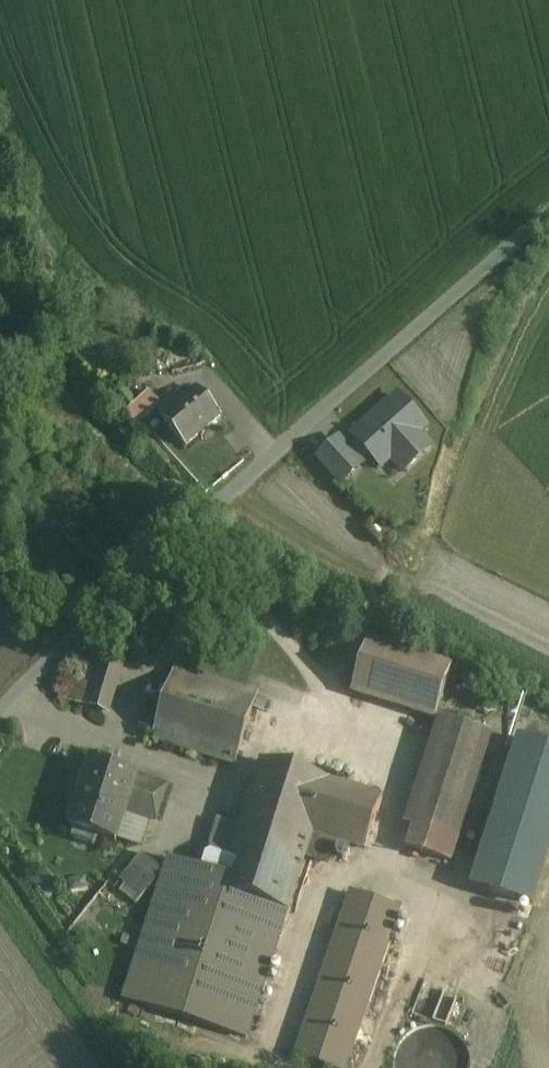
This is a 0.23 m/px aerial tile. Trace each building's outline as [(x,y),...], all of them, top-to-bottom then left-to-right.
[(136,403),(124,389),(114,398),(126,412),(136,403)] [(219,417),(196,389),(161,418),(184,446),(219,417)] [(162,406),(149,392),(136,403),(126,412),(139,426),(162,406)] [(396,398),(352,437),(380,468),(390,459),(403,474),(430,449),(417,435),(424,429),(396,398)] [(359,464),(338,441),(318,459),(339,483),(359,464)] [(383,638),(372,635),(370,642),(380,645),(383,638)] [(121,644),(95,636),(91,648),(117,656),(121,644)] [(370,642),(367,641),(351,691),(434,718),(445,684),(450,668),(380,645),(370,642)] [(91,648),(81,680),(70,677),(64,699),(100,711),(117,656),(91,648)] [(256,694),(174,668),(152,737),(234,763),(256,694)] [(458,670),(450,668),(445,684),(453,686),(458,670)] [(438,718),(404,823),(412,826),(434,833),(456,840),(490,734),(438,718)] [(471,884),(531,904),(548,846),(548,750),(518,740),(471,884)] [(136,775),(90,760),(89,762),(93,764),(80,804),(76,803),(68,826),(72,827),(70,836),(91,843),(94,834),(114,841),(124,810),(154,819),(164,787),(135,777),(136,775)] [(194,865),(167,856),(162,870),(163,871),(122,997),(245,1037),(269,963),(303,856),(312,831),(323,835),(363,848),(380,797),(260,760),(231,852),(224,875),(194,865)] [(434,833),(412,826),(406,847),(427,854),(434,833)] [(323,835),(312,831),(303,856),(307,857),(306,858),(313,861),(323,835)] [(230,852),(208,845),(199,850),(194,865),(224,875),(231,852),(230,851),(230,852)] [(162,870),(140,852),(118,879),(123,883),(140,897),(162,870)] [(140,897),(123,883),(118,889),(135,903),(140,897)] [(294,1055),(333,1067),(346,1067),(399,910),(349,893),(294,1055)] [(425,1024),(409,1030),(397,1043),(392,1059),(393,1067),(470,1067),(469,1051),(458,1035),(442,1025),(425,1024)]
